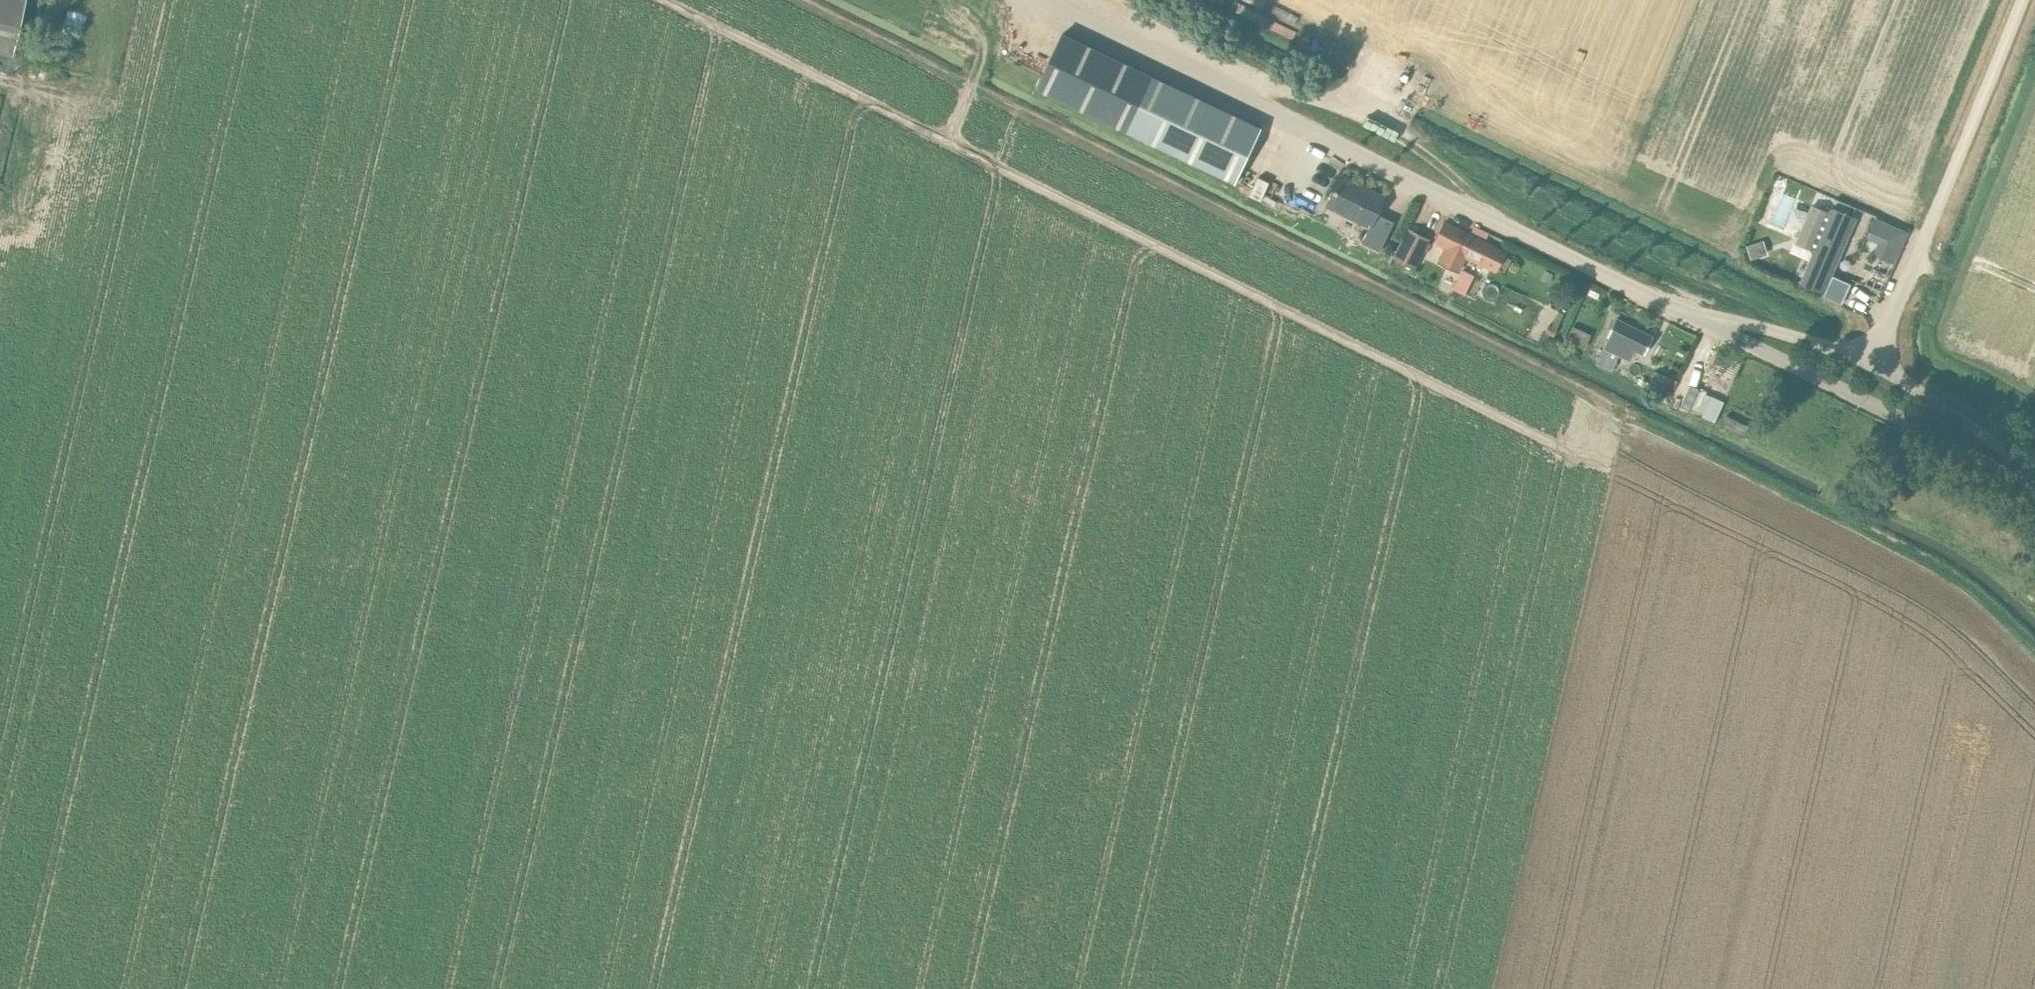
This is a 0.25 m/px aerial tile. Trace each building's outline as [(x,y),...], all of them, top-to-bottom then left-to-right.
[(11,56),(24,0),(0,0),(0,53),(11,56)] [(1040,78),(1036,87),(1232,181),(1234,182),(1254,140),(1258,132),(1261,127),(1260,127),(1206,102),(1152,76),(1068,36),(1062,33),(1043,72),(1041,76),(1040,78)] [(1341,175),(1327,204),(1369,225),(1368,227),(1361,241),(1362,241),(1378,249),(1379,249),(1393,222),(1392,221),(1375,213),(1383,196),(1384,194),(1381,193),(1342,174),(1341,175)] [(1811,205),(1794,243),(1812,251),(1807,264),(1830,274),(1855,217),(1854,217),(1832,207),(1830,213),(1811,205)] [(1884,221),(1879,233),(1901,243),(1907,231),(1884,221)] [(1443,222),(1434,242),(1446,248),(1439,262),(1458,271),(1465,257),(1493,271),(1502,251),(1443,222)] [(1408,229),(1393,258),(1413,268),(1428,239),(1408,229)] [(1763,242),(1746,247),(1751,262),(1768,256),(1763,242)] [(1544,270),(1540,279),(1549,283),(1552,274),(1544,270)] [(1832,276),(1823,296),(1841,304),(1850,284),(1832,276)] [(1604,346),(1596,363),(1610,370),(1618,353),(1629,358),(1633,350),(1643,354),(1652,335),(1618,318),(1604,346)] [(1549,324),(1545,332),(1553,336),(1557,328),(1549,324)] [(1572,326),(1566,341),(1576,345),(1583,331),(1572,326)] [(1729,355),(1720,374),(1732,380),(1740,361),(1729,355)] [(1655,370),(1649,384),(1664,390),(1667,384),(1674,387),(1677,380),(1655,370)] [(1699,390),(1691,408),(1702,413),(1703,413),(1710,396),(1699,390)] [(1748,426),(1727,415),(1723,424),(1744,435),(1748,426)]
